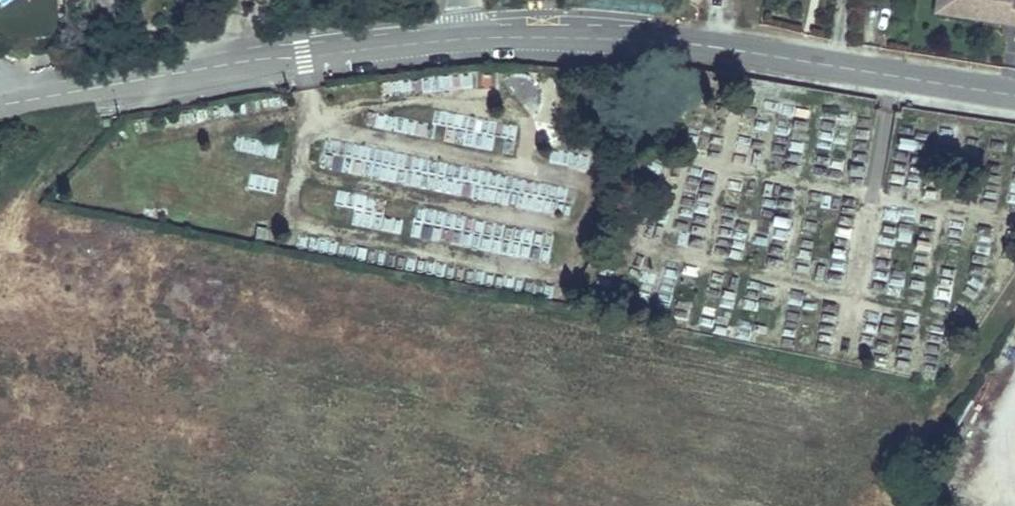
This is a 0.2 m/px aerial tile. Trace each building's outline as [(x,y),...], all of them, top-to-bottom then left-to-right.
[(990,11),(946,5),(947,0),(937,0),(935,13),(988,21),(990,11)] [(946,5),(990,11),(988,21),(1014,25),(1014,0),(947,0),(946,5)]
